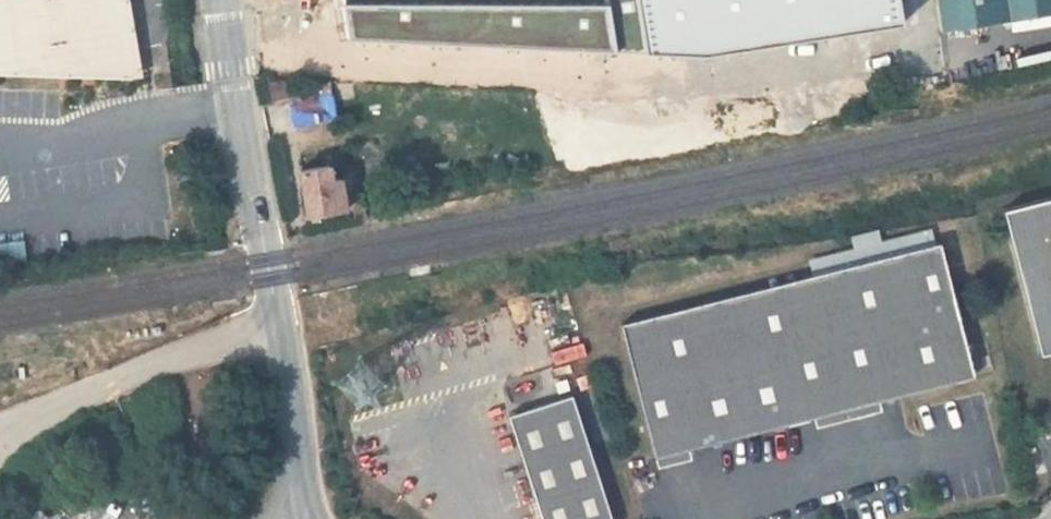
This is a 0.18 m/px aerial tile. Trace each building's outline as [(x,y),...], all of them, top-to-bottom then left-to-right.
[(131,79),(117,0),(0,0),(0,76),(131,79)] [(131,79),(140,80),(126,0),(117,0),(131,79)] [(347,38),(710,58),(910,23),(906,0),(342,0),(347,38)] [(942,33),(1050,16),(1050,0),(937,0),(942,33)] [(332,89),(289,91),(291,122),(334,120),(332,89)] [(301,173),(309,217),(346,210),(341,180),(337,181),(336,174),(330,174),(330,168),(301,173)] [(1039,351),(1050,347),(1050,194),(1002,206),(1039,351)] [(625,330),(657,464),(900,407),(913,403),(977,388),(945,254),(625,330)] [(551,368),(559,394),(569,390),(560,364),(551,368)] [(541,518),(612,518),(572,396),(508,416),(541,518)]
